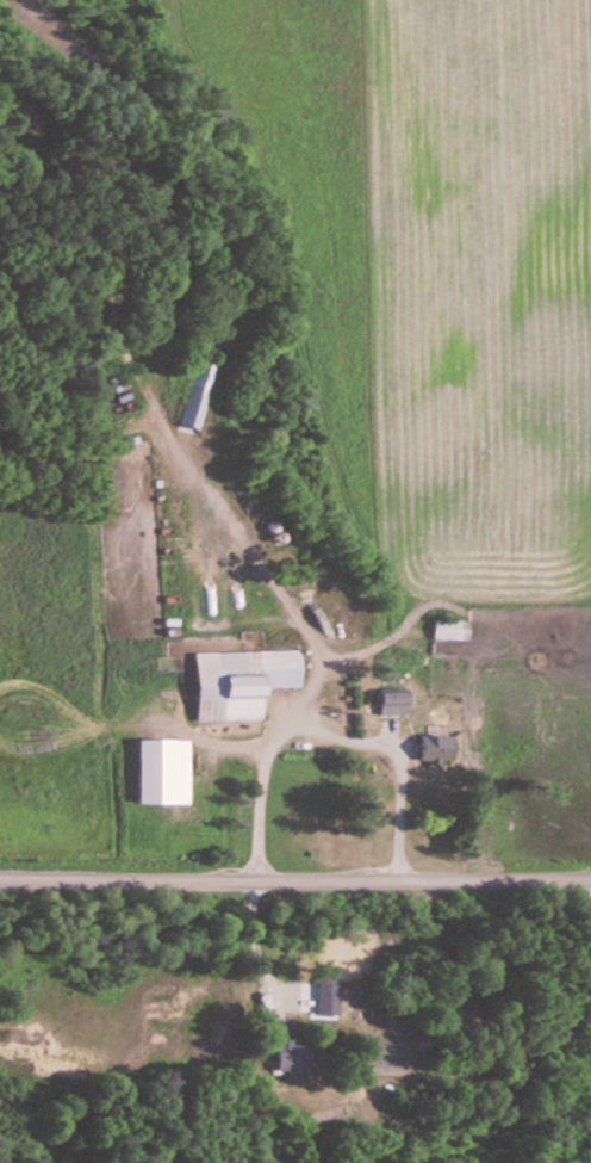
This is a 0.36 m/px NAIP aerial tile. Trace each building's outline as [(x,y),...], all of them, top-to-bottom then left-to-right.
[(468,620),(432,620),(432,641),(468,641),(468,620)] [(196,723),(263,722),(263,689),(300,689),(299,652),(195,654),(196,723)] [(379,716),(406,716),(406,689),(379,689),(379,716)] [(452,762),(452,736),(421,736),(421,762),(452,762)] [(175,741),(136,741),(136,806),(175,806),(175,741)] [(318,1015),(338,1015),(338,982),(318,982),(318,1015)] [(305,1044),(275,1044),(275,1071),(305,1071),(305,1044)]
